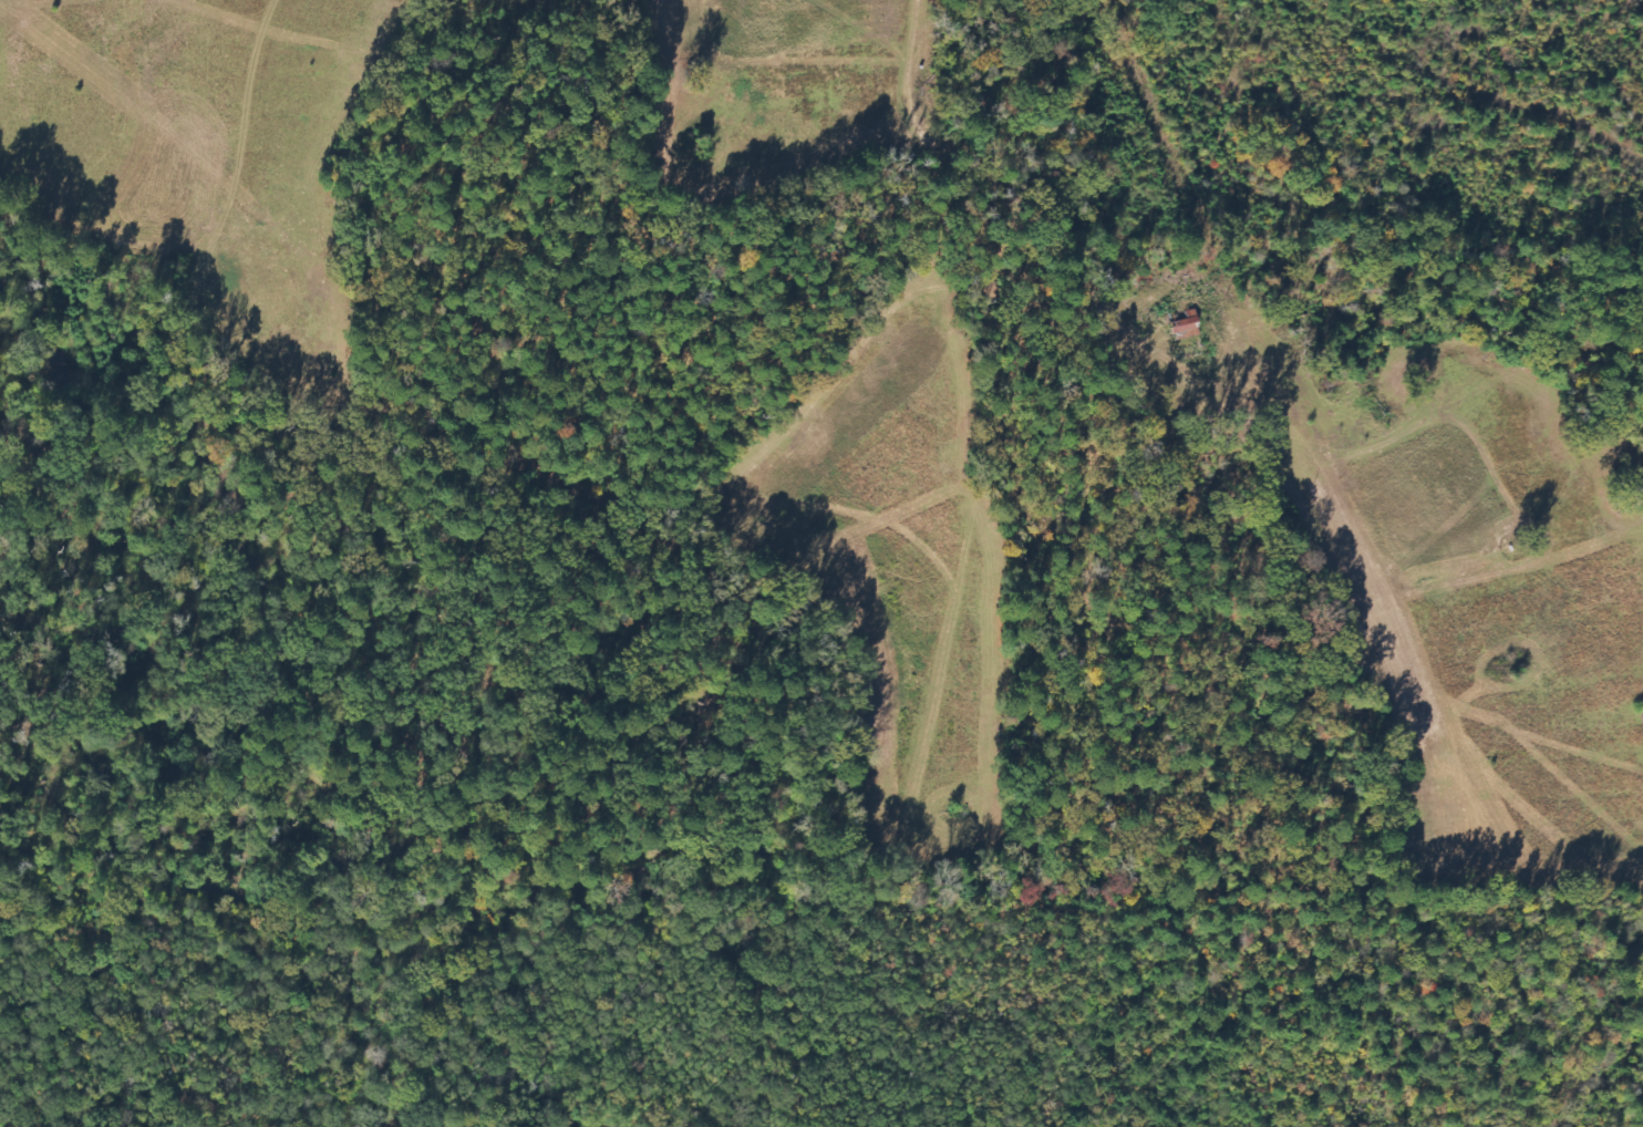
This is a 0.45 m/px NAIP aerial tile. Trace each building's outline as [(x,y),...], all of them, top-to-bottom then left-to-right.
[(1171,325),(1175,336),(1187,333),(1189,339),(1201,335),(1195,317),(1171,325)]
